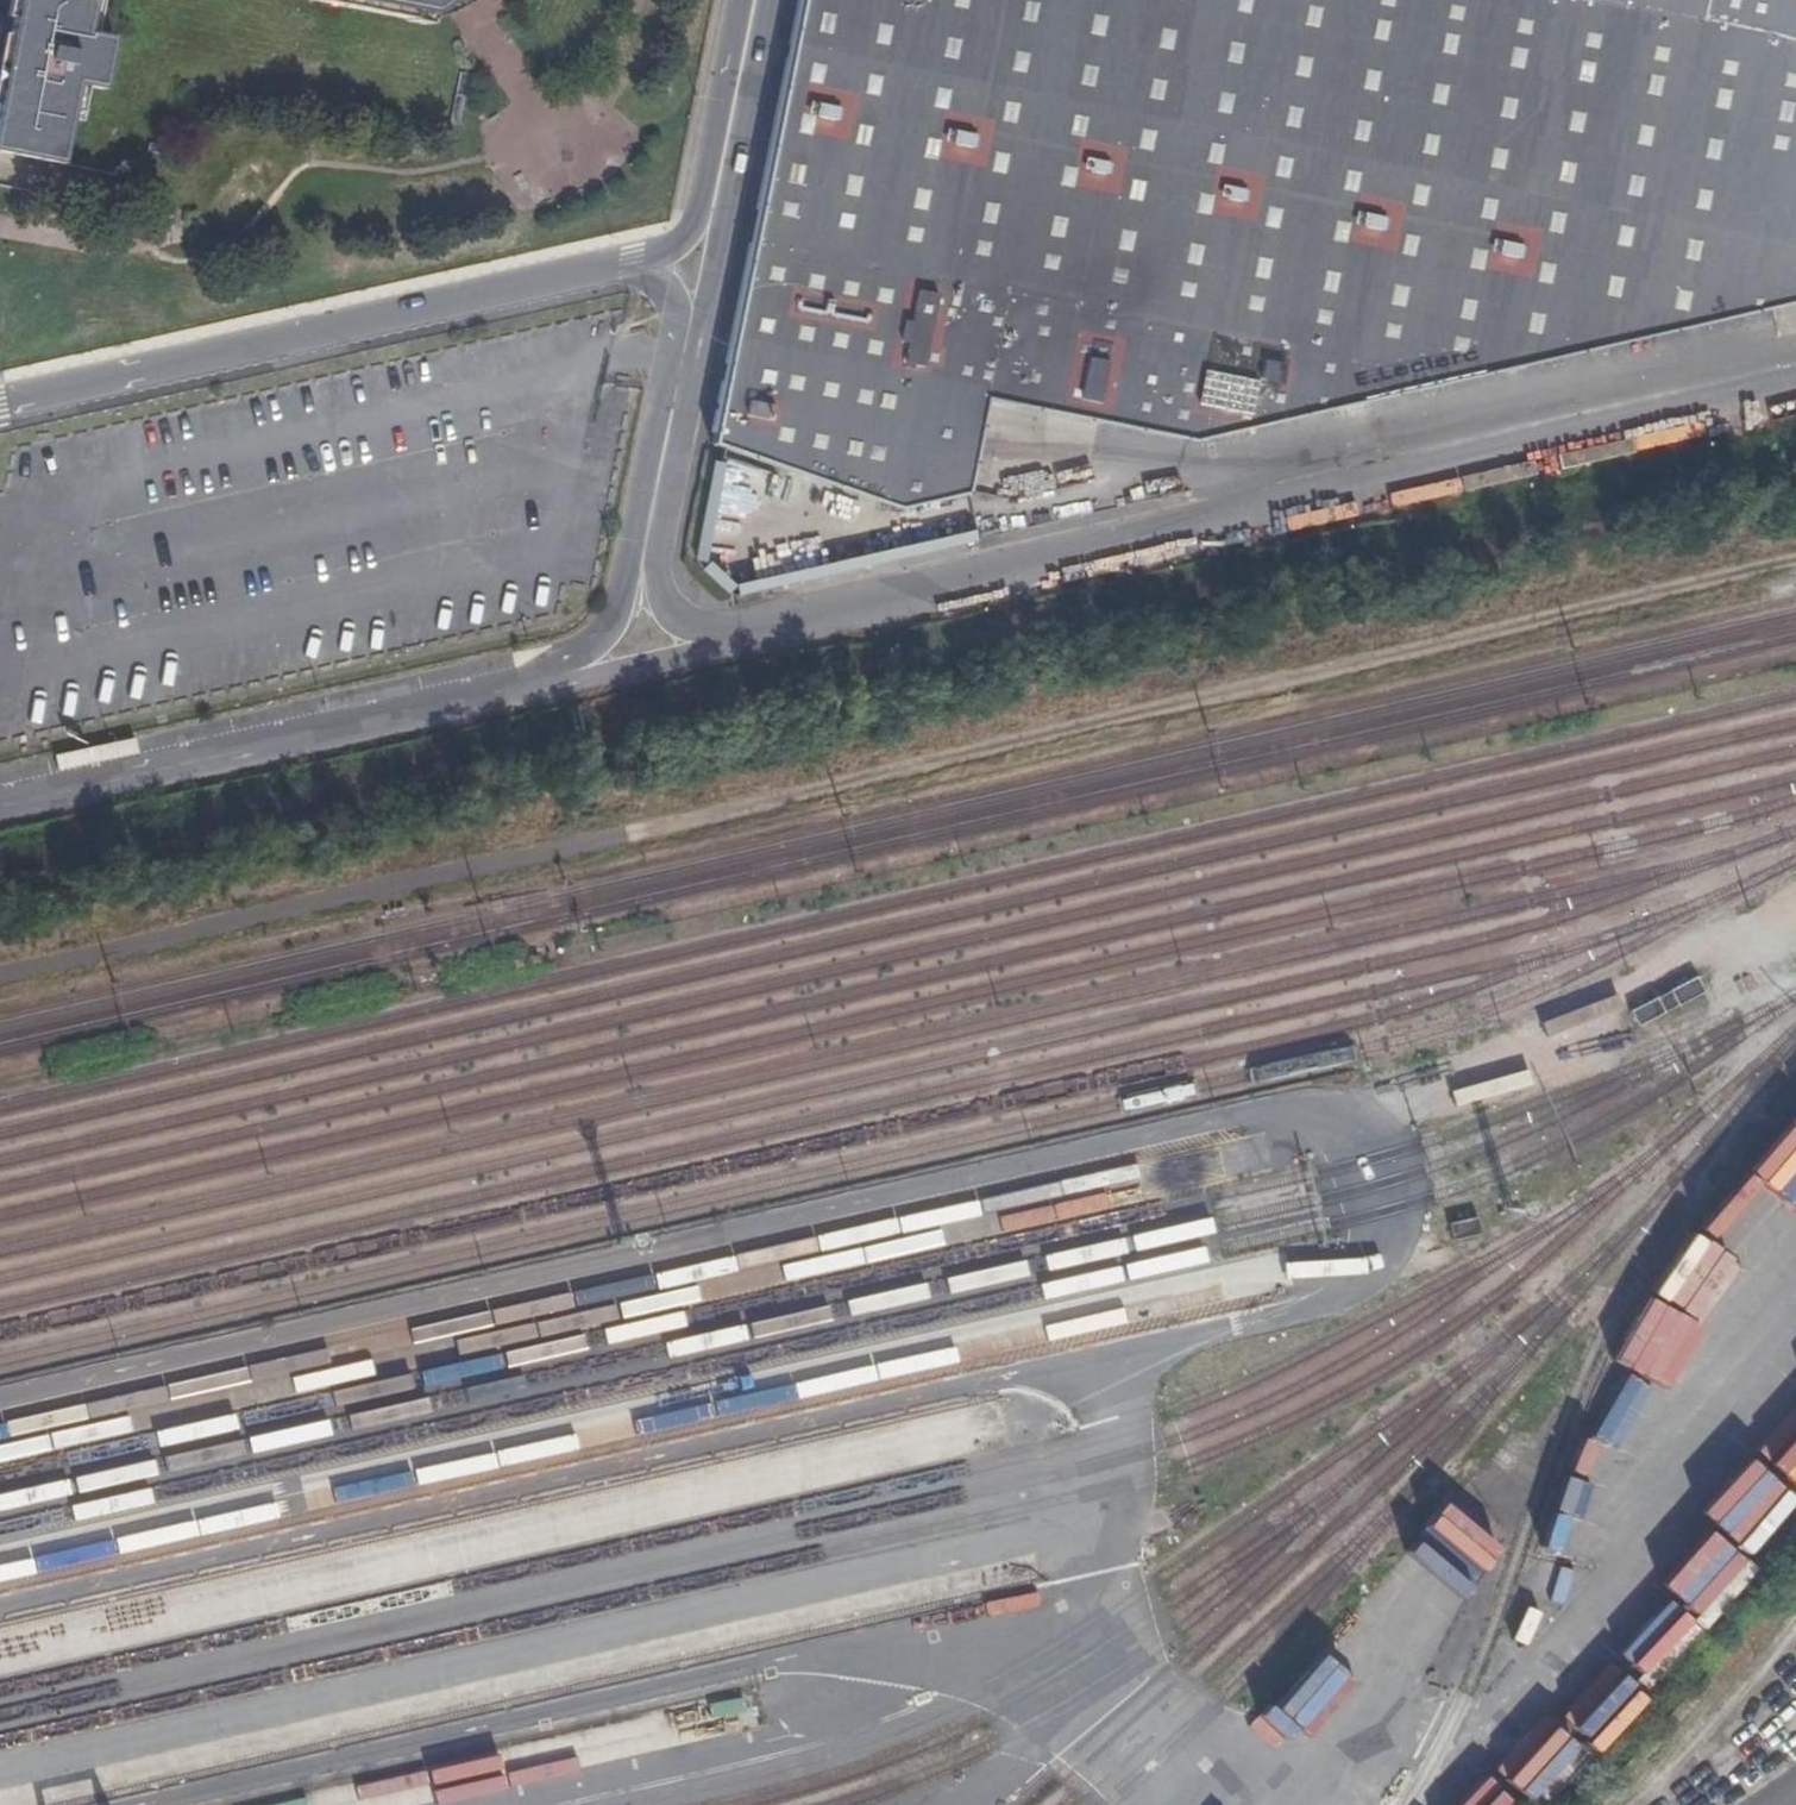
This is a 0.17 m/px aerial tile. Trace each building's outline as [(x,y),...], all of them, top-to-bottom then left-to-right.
[(7,55),(14,56),(12,71),(5,70),(0,94),(0,153),(59,164),(76,85),(101,90),(111,39),(86,32),(92,0),(19,0),(7,55)] [(407,12),(405,23),(424,26),(424,22),(426,12),(429,0),(348,0),(407,12)] [(426,12),(424,22),(446,7),(456,0),(429,0),(426,12)] [(707,442),(896,510),(964,494),(982,401),(1182,440),(1768,306),(1741,168),(1795,152),(1795,4),(1795,0),(796,0),(707,442)] [(7,55),(5,70),(12,71),(14,56),(7,55)] [(1768,306),(1795,300),(1795,152),(1741,168),(1768,306)] [(1774,308),(1778,333),(1795,330),(1795,305),(1774,308)] [(964,494),(1182,440),(982,401),(964,494)] [(1669,991),(1677,1006),(1703,992),(1696,978),(1669,991)] [(1663,1013),(1677,1006),(1669,991),(1655,999),(1663,1013)] [(1629,1012),(1637,1027),(1663,1013),(1655,999),(1629,1012)] [(1752,1281),(1795,1230),(1795,1121),(1795,1120),(1743,1180),(1760,1195),(1739,1219),(1723,1205),(1698,1235),(1752,1281)] [(1657,1402),(1691,1344),(1656,1323),(1622,1381),(1657,1402)] [(1403,1542),(1456,1591),(1505,1539),(1452,1490),(1403,1542)] [(1685,1519),(1657,1548),(1665,1555),(1644,1577),(1689,1619),(1737,1569),(1685,1519)]
